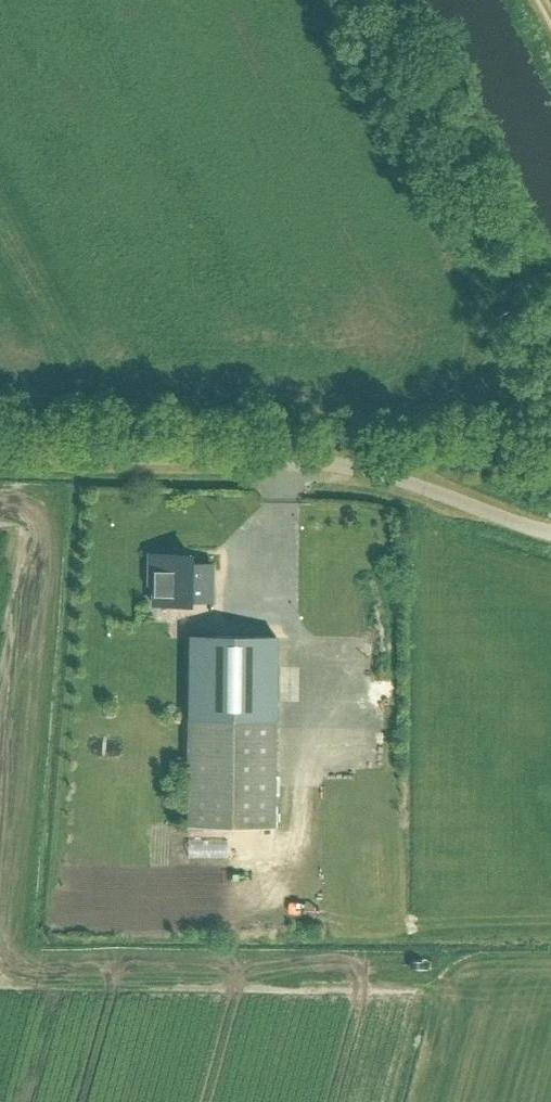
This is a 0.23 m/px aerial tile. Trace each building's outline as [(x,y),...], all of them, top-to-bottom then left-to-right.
[(189,568),(189,558),(149,558),(149,588),(153,588),(153,608),(188,609),(188,605),(210,605),(211,568),(189,568)] [(274,637),(187,637),(185,827),(272,828),(274,637)] [(183,850),(201,850),(201,835),(183,834),(183,850)]
